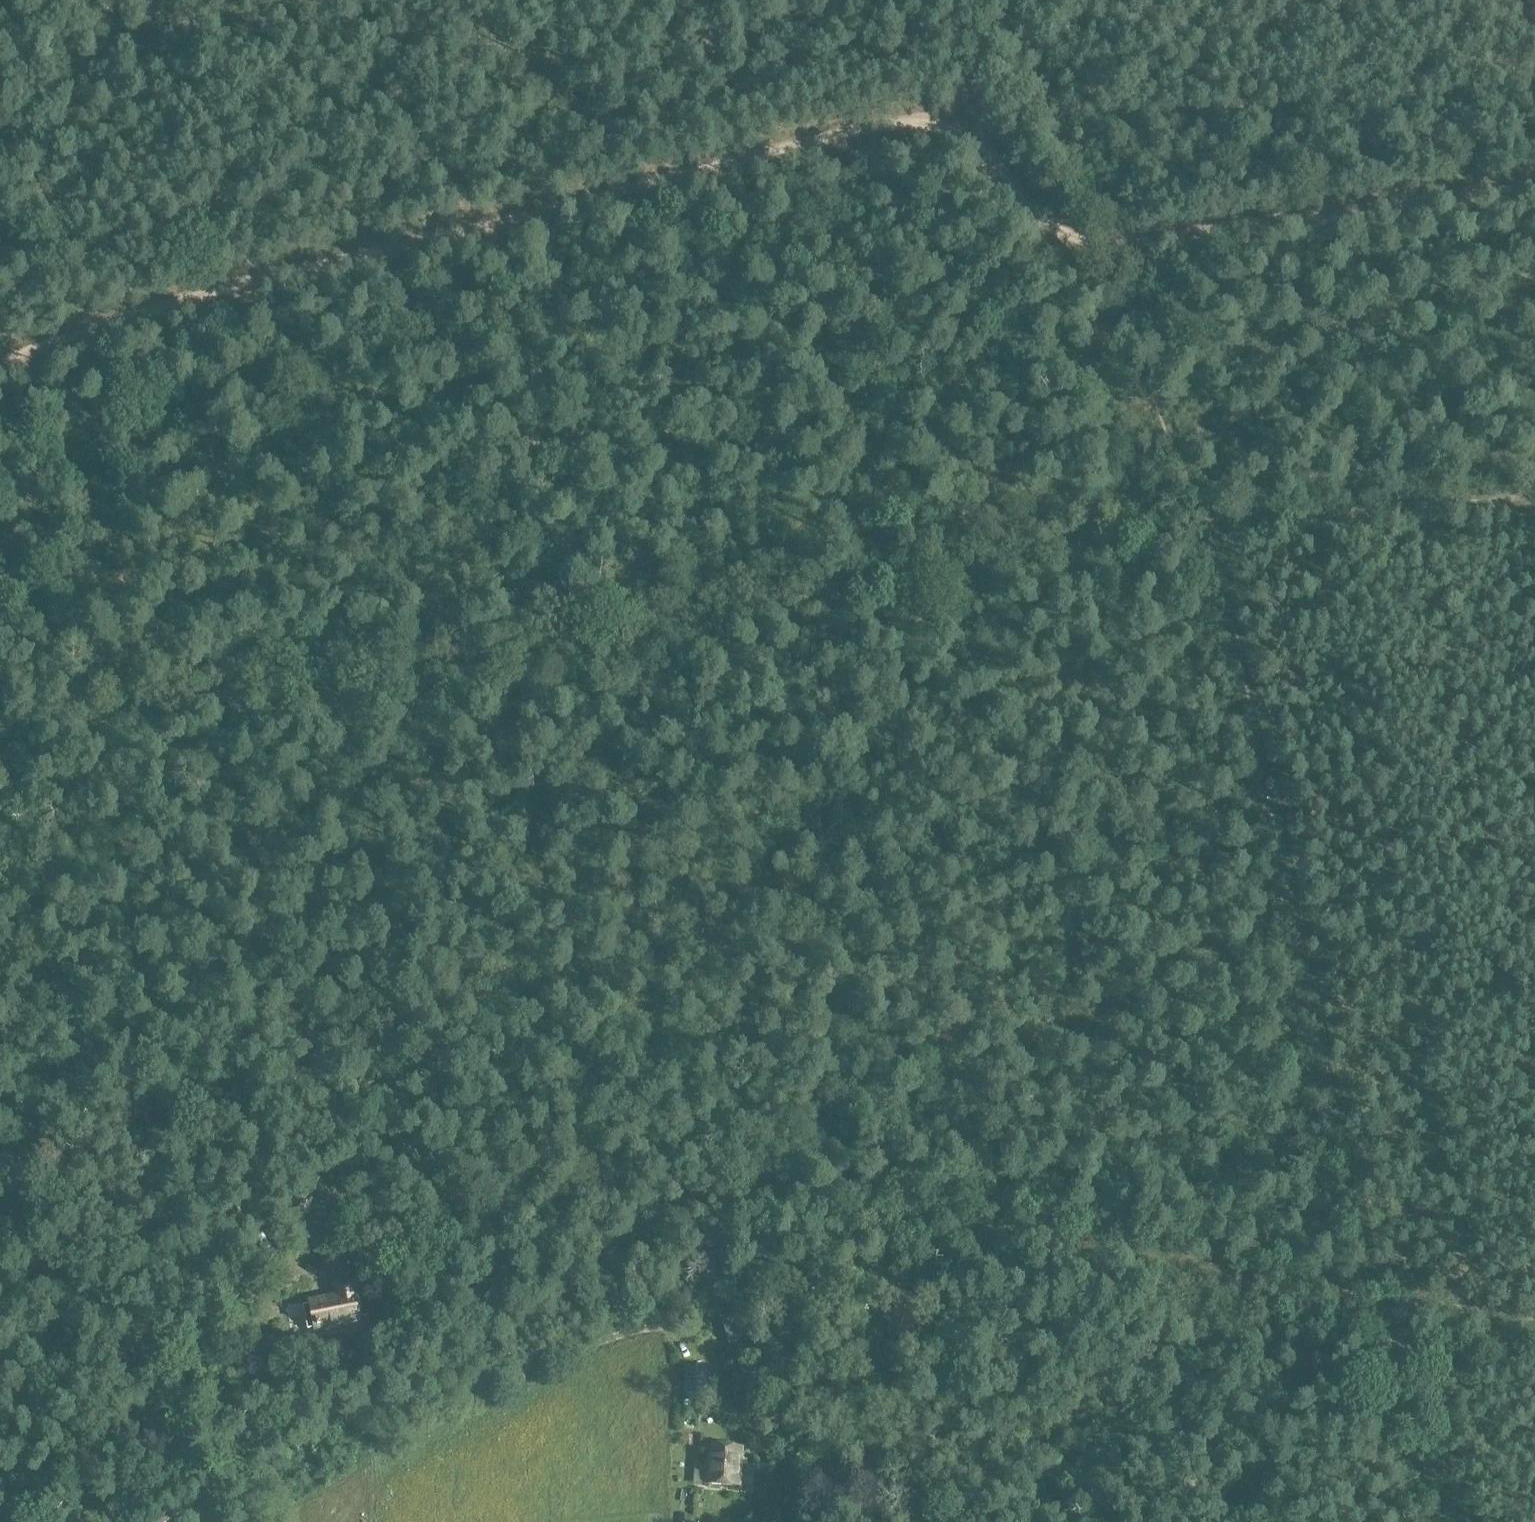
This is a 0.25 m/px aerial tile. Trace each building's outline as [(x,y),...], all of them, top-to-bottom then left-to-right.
[(391,1265),(367,1246),(356,1260),(381,1278),(391,1265)] [(310,1267),(309,1279),(327,1280),(328,1269),(310,1267)] [(316,1333),(363,1324),(354,1282),(335,1286),(337,1297),(310,1302),(316,1333)] [(710,1402),(709,1367),(683,1368),(683,1402),(710,1402)] [(708,1485),(739,1487),(742,1450),(711,1448),(708,1485)]
